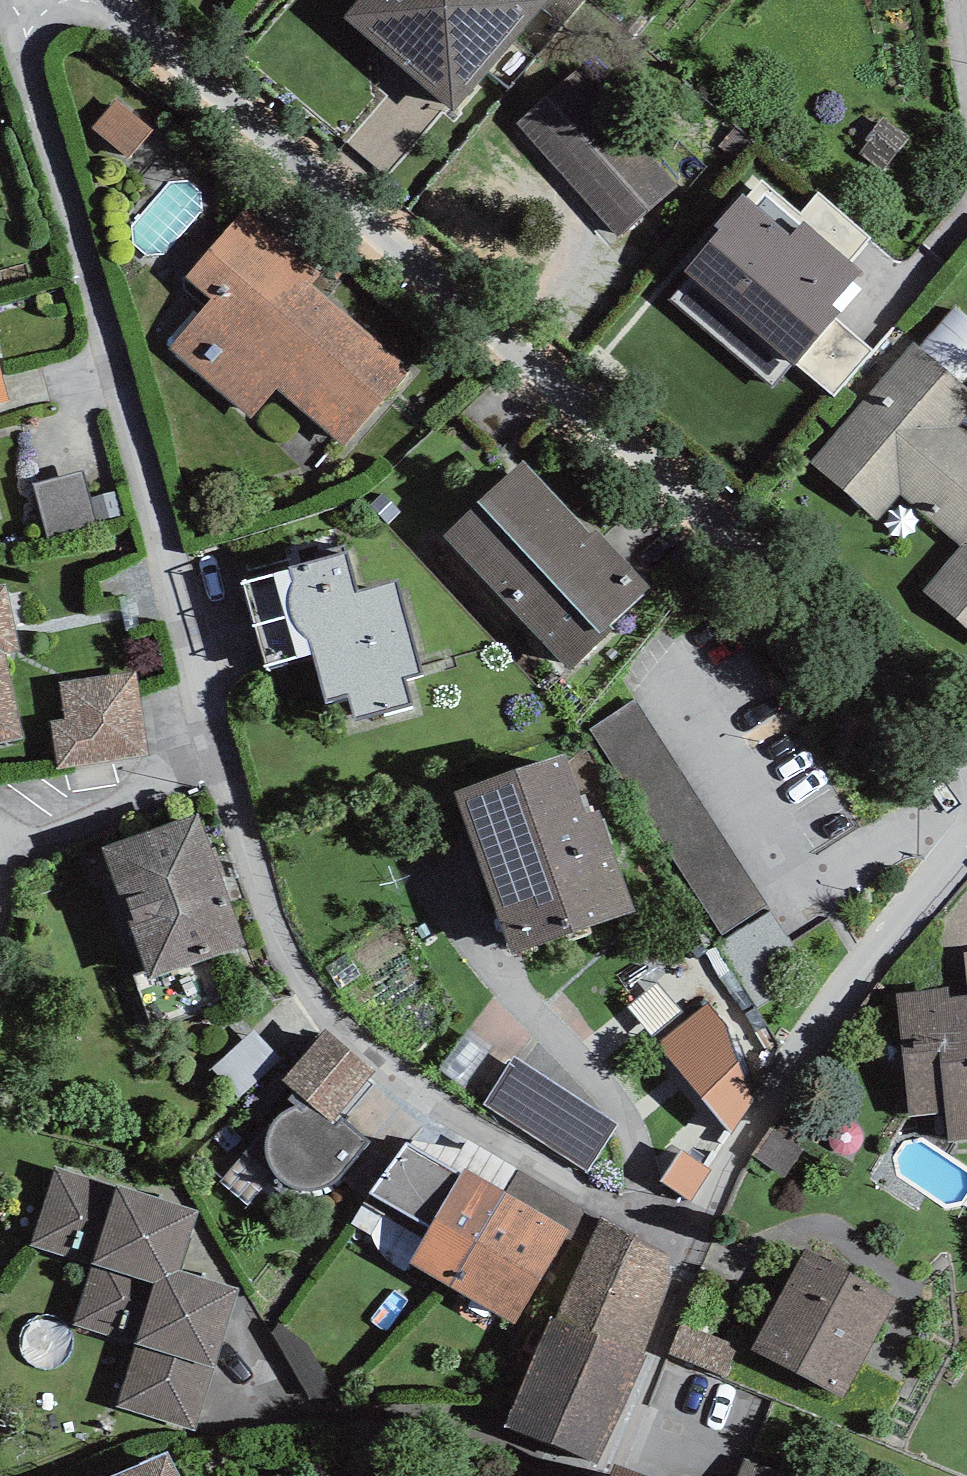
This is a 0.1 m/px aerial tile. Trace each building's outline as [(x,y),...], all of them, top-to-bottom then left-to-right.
[(539,0),(369,0),(348,24),(453,117),(549,9),(539,0)] [(626,248),(676,199),(570,90),(520,139),(626,248)] [(120,116),(99,146),(134,171),(155,141),(120,116)] [(868,298),(751,208),(670,313),(787,403),(868,298)] [(173,360),(329,485),(426,372),(238,216),(186,283),(209,314),(173,360)] [(920,346),(802,490),(876,550),(913,504),(966,548),(966,449),(952,436),(966,418),(966,384),(920,346)] [(9,403),(0,367),(0,405),(9,403)] [(450,537),(571,679),(661,602),(530,469),(450,537)] [(84,471),(34,485),(49,539),(99,525),(84,471)] [(936,587),(966,612),(966,548),(936,587)] [(346,553),(290,568),(326,703),(348,697),(355,723),(414,708),(406,678),(421,674),(397,583),(357,594),(346,553)] [(42,756),(13,595),(0,598),(0,764),(42,756)] [(64,721),(50,723),(58,771),(150,755),(136,670),(58,684),(64,721)] [(657,712),(611,735),(720,950),(766,927),(657,712)] [(579,762),(472,800),(535,976),(642,938),(579,762)] [(206,814),(99,858),(155,995),(262,951),(206,814)] [(914,1008),(917,1136),(966,1135),(966,1007),(914,1008)] [(375,1155),(346,1126),(384,1090),(336,1041),(288,1088),(310,1111),(262,1157),(316,1212),(375,1155)] [(704,1211),(721,1180),(686,1161),(669,1192),(704,1211)] [(209,1212),(53,1167),(25,1265),(85,1282),(69,1336),(137,1356),(122,1408),(201,1431),(242,1289),(190,1274),(209,1212)] [(582,1233),(458,1176),(414,1272),(538,1329),(582,1233)] [(668,1278),(586,1243),(510,1418),(592,1453),(668,1278)] [(911,1295),(810,1249),(757,1365),(859,1410),(911,1295)] [(145,1475),(184,1475),(177,1461),(145,1475)] [(610,1465),(607,1475),(651,1475),(610,1465)]
